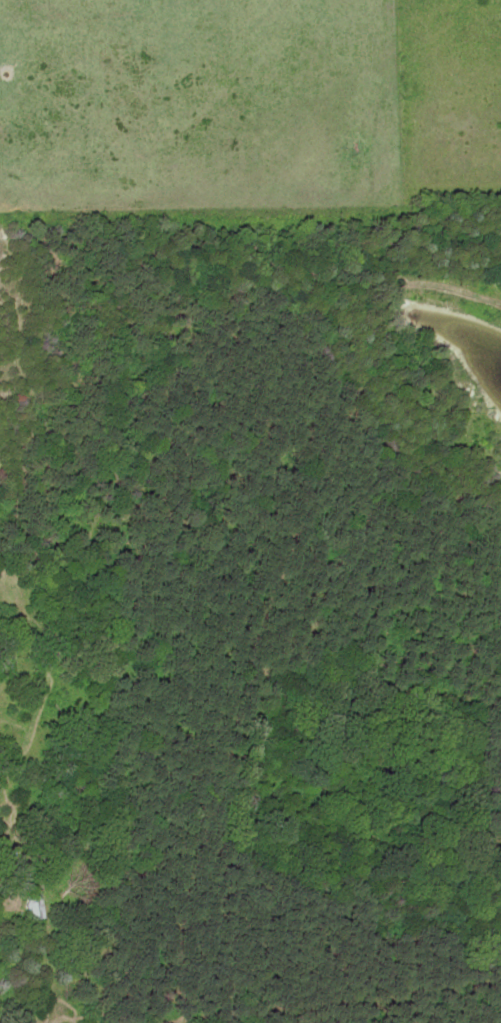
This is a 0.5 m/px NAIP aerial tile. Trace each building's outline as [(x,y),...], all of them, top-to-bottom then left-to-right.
[(35,899),(25,903),(31,918),(41,914),(35,899)]
